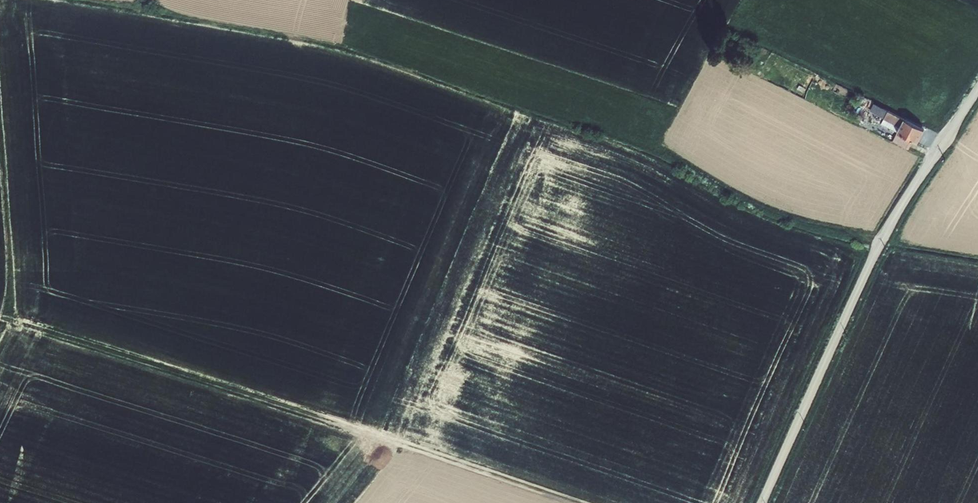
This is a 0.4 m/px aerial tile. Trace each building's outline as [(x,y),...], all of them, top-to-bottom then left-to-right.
[(871,109),(884,116),(888,107),(876,101),(871,109)] [(888,112),(882,124),(897,132),(892,141),(908,150),(912,141),(917,143),(924,130),(903,119),(888,112)]
